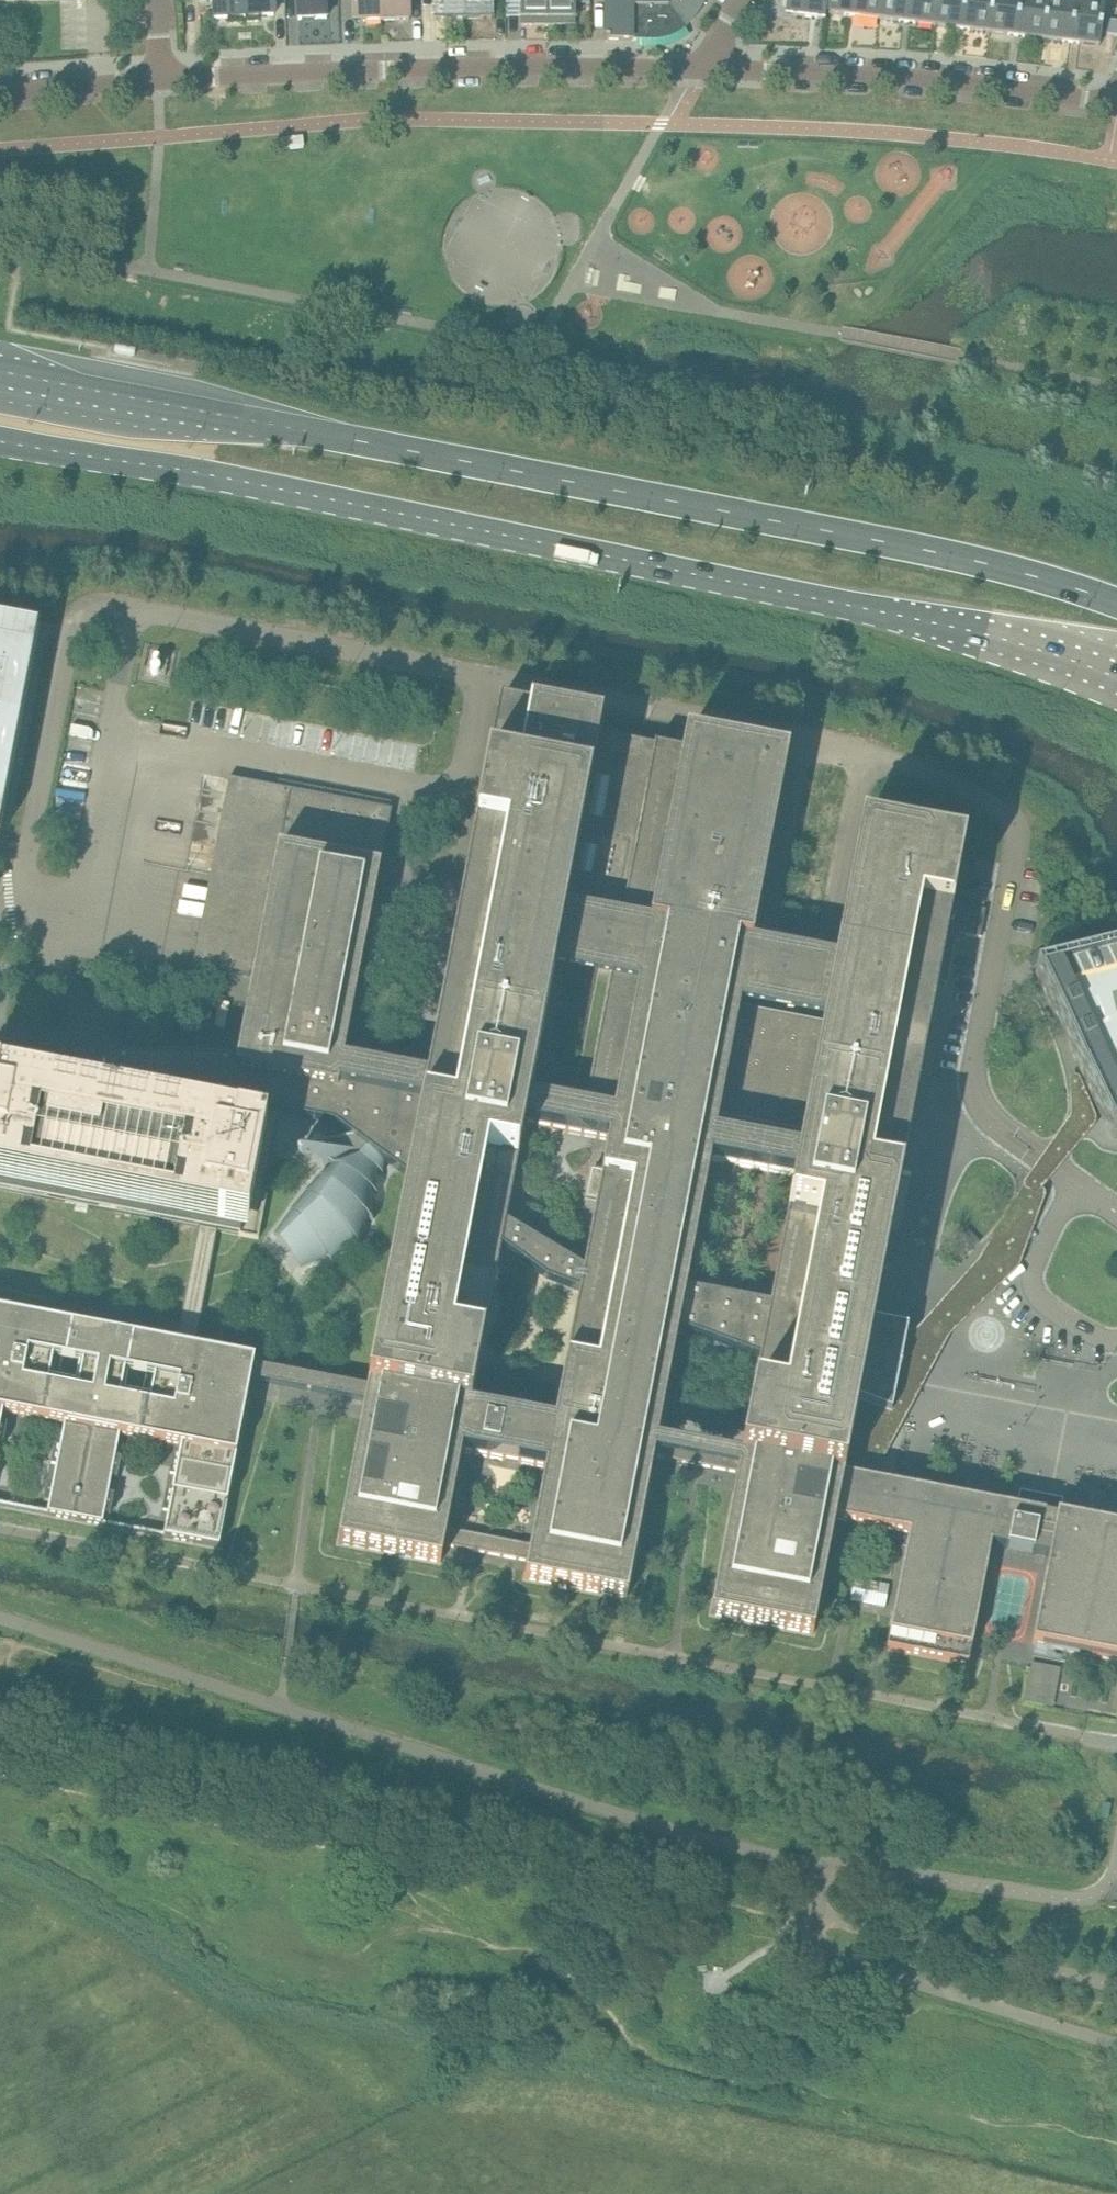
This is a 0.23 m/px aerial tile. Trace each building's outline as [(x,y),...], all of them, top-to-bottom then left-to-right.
[(214,18),(230,17),(230,22),(244,21),(243,0),(213,0),(214,18)] [(244,21),(259,21),(259,16),(274,15),(273,0),(243,0),(244,21)] [(326,18),(325,0),(297,0),(298,19),(326,18)] [(353,21),(381,20),(381,0),(353,0),(353,21)] [(381,20),(409,19),(409,0),(381,0),(381,20)] [(464,18),(463,0),(435,0),(436,19),(464,18)] [(464,18),(492,18),(491,0),(463,0),(464,18)] [(520,24),(547,24),(547,0),(520,0),(520,24)] [(547,24),(575,24),(575,4),(589,4),(589,0),(547,0),(547,24)] [(606,40),(631,40),(631,33),(631,0),(606,0),(606,40)] [(631,33),(652,33),(660,32),(667,30),(674,27),(681,23),(663,0),(631,0),(631,33)] [(681,23),(687,18),(691,12),(695,5),(698,0),(663,0),(681,23)] [(824,18),(826,0),(787,0),(786,14),(824,18)] [(852,15),(854,0),(826,0),(824,18),(825,18),(825,11),(852,15)] [(882,0),(854,0),(852,15),(879,18),(882,0)] [(906,21),(909,0),(882,0),(879,18),(906,21)] [(934,25),(937,0),(909,0),(906,21),(934,25)] [(961,28),(965,0),(937,0),(934,25),(961,28)] [(961,28),(989,31),(993,0),(965,0),(961,28)] [(1016,35),(1020,0),(993,0),(989,31),(1016,35)] [(1042,0),(1020,0),(1016,35),(1043,38),(1048,1),(1042,0)] [(1043,38),(1071,42),(1075,4),(1048,1),(1043,38)] [(1103,8),(1075,4),(1071,42),(1099,45),(1103,8)] [(1108,20),(1106,33),(1116,34),(1116,21),(1108,20)] [(39,629),(0,622),(0,832),(39,629)] [(428,1077),(423,1104),(408,1180),(369,1386),(254,1364),(195,1352),(195,1350),(218,1231),(198,1227),(175,1345),(175,1346),(172,1363),(251,1379),(366,1401),(339,1543),(441,1562),(444,1545),(528,1561),(525,1578),(627,1598),(654,1456),(738,1472),(741,1455),(657,1438),(678,1330),(760,1360),(769,1308),(685,1293),(711,1160),(795,1176),(800,1148),(716,1132),(719,1115),(740,1008),(740,1005),(824,1021),(836,960),(752,944),(788,755),(686,736),(683,751),(671,749),(599,735),(602,720),(500,700),(428,1077)] [(105,1055),(105,1074),(204,1093),(263,1104),(240,1235),(259,1239),(283,1115),(334,1125),(352,1139),(385,1163),(408,1180),(423,1104),(428,1077),(344,1061),(380,871),(379,871),(381,859),(382,859),(392,809),(228,778),(211,873),(271,884),(254,977),(253,979),(238,1057),(239,1057),(238,1058),(105,1055)] [(760,1360),(741,1455),(843,1474),(846,1460),(878,1451),(886,1410),(894,1371),(902,1326),(873,1320),(914,1104),(942,1109),(955,1041),(963,1002),(947,999),(950,984),(947,984),(957,934),(947,932),(962,855),(962,853),(860,834),(836,960),(824,1021),(824,1024),(817,1060),(803,1131),(800,1148),(795,1176),(769,1308),(760,1360)] [(1039,974),(1034,975),(1111,1142),(1116,1141),(1116,953),(1039,974)] [(198,1227),(218,1231),(240,1235),(263,1104),(204,1093),(105,1074),(51,1064),(16,1057),(0,1054),(0,1189),(198,1227)] [(911,1335),(901,1333),(894,1371),(886,1413),(875,1409),(857,1402),(846,1463),(883,1456),(894,1437),(947,1337),(1015,1270),(1021,1259),(1045,1199),(1046,1195),(1044,1192),(1096,1128),(1096,1118),(1082,1082),(1078,1079),(1074,1078),(1071,1083),(1072,1121),(1024,1189),(982,1260),(920,1330),(917,1333),(911,1335)] [(291,1214),(274,1236),(275,1237),(277,1234),(304,1267),(300,1269),(300,1270),(328,1256),(331,1261),(355,1241),(359,1246),(367,1218),(373,1222),(372,1192),(377,1195),(377,1171),(382,1174),(385,1163),(352,1139),(305,1150),(328,1165),(332,1168),(318,1180),(319,1180),(305,1194),(306,1195),(290,1213),(291,1214)] [(3,1413),(65,1425),(47,1514),(102,1525),(120,1435),(181,1447),(164,1536),(219,1547),(251,1379),(172,1363),(175,1346),(0,1313),(0,1429),(3,1413)] [(711,1614),(813,1634),(835,1518),(909,1532),(887,1647),(968,1663),(991,1544),(1049,1556),(1032,1643),(1116,1659),(1116,1526),(1074,1518),(1060,1515),(1063,1498),(1061,1498),(1061,1501),(1021,1493),(1022,1490),(1020,1490),(1016,1507),(843,1474),(741,1455),(738,1472),(711,1614)] [(1029,1661),(1025,1700),(1056,1703),(1061,1665),(1029,1661)]
